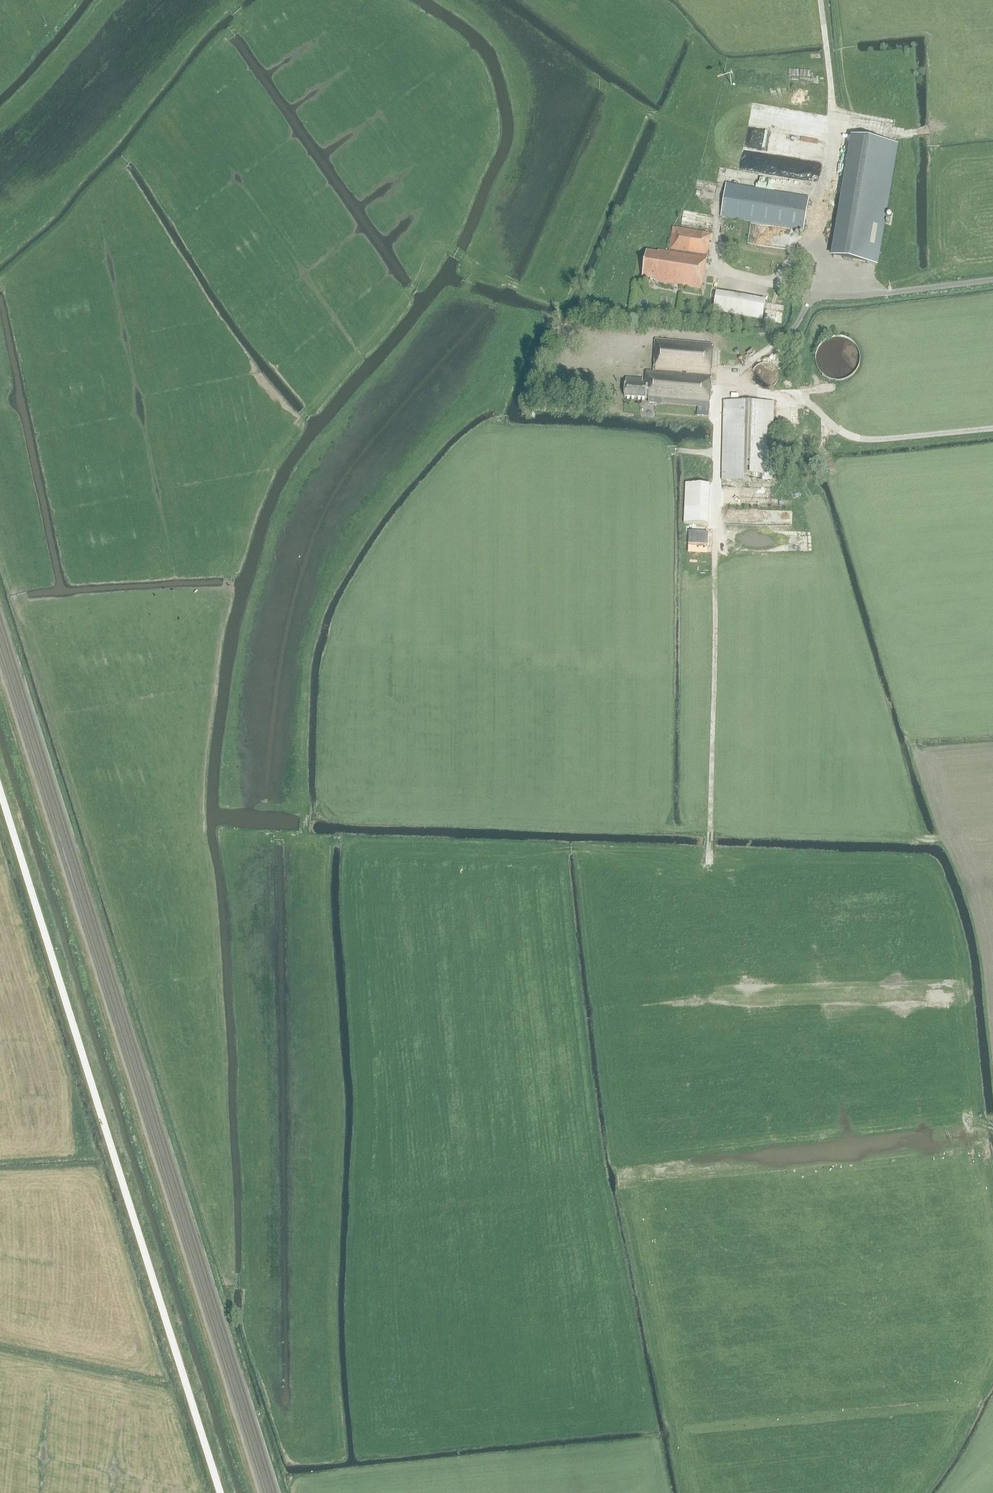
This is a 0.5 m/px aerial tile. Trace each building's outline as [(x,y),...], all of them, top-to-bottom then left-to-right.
[(724,117),(726,122),(741,115),(739,110),(724,117)] [(792,136),(748,124),(743,143),(787,154),(792,136)] [(852,136),(832,257),(879,266),(899,144),(852,136)] [(809,197),(726,183),(720,217),(802,231),(809,197)] [(668,249),(706,254),(709,231),(671,226),(668,249)] [(706,259),(705,259),(668,252),(658,250),(658,253),(647,251),(642,277),(650,279),(650,280),(656,281),(655,282),(701,290),(706,259)] [(711,311),(762,318),(765,298),(713,291),(711,311)] [(856,372),(859,366),(860,360),(859,353),(857,348),(853,342),(848,339),(841,337),(835,336),(829,338),(823,341),(819,346),(816,351),(814,358),(815,364),(817,370),(821,375),(827,379),(833,381),(839,381),(846,380),(851,377),(856,372)] [(696,415),(707,417),(711,378),(710,378),(713,345),(656,340),(653,372),(646,371),(645,384),(647,384),(646,398),(647,399),(647,402),(697,407),(696,415)] [(647,384),(645,384),(641,384),(642,379),(626,378),(625,384),(624,395),(624,397),(646,399),(646,398),(647,384)] [(772,482),(772,450),(774,402),(723,401),(721,481),(772,482)] [(685,484),(684,523),(708,524),(710,485),(685,484)] [(707,533),(689,532),(689,544),(707,545),(707,533)]
